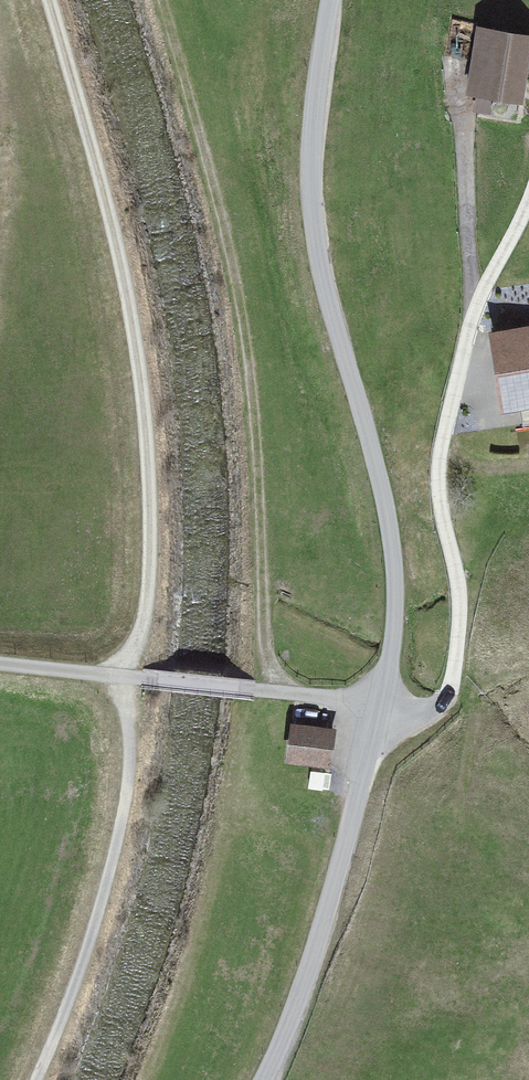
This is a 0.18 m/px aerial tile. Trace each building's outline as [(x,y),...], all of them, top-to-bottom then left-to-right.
[(528,57),(528,38),(480,31),(469,100),(521,108),(528,57)] [(484,337),(494,416),(528,411),(528,331),(484,337)] [(334,730),(289,724),(284,763),(329,769),(334,730)]
